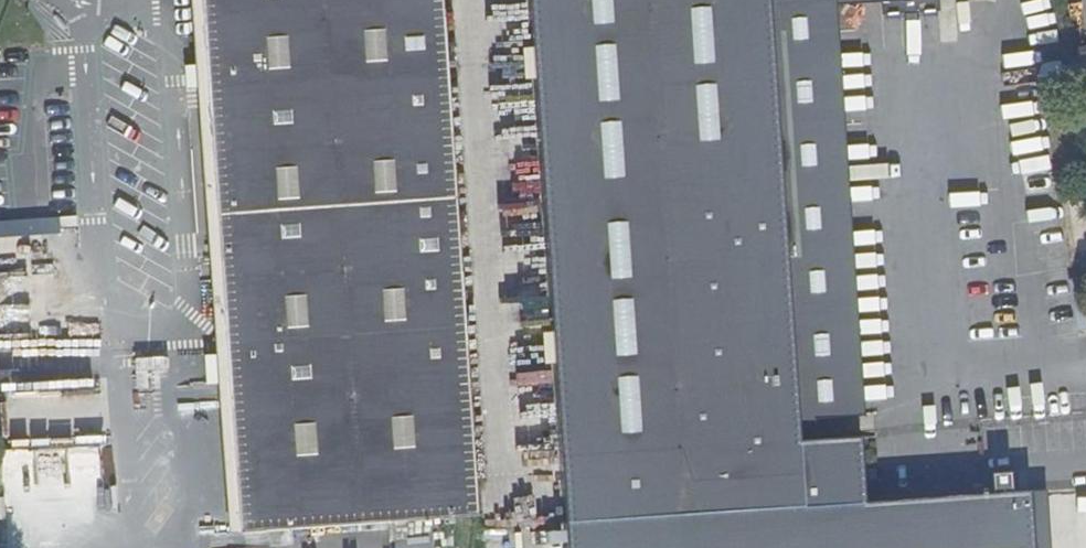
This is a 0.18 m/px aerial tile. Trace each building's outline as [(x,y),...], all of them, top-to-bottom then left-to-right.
[(217,370),(221,370),(202,0),(192,0),(217,370)] [(221,370),(222,385),(223,399),(232,530),(293,526),(478,516),(462,310),(437,0),(202,0),(221,370)] [(825,0),(530,0),(567,510),(752,498),(864,491),(860,436),(818,439),(800,440),(798,419),(816,417),(856,414),(825,0)] [(818,439),(816,417),(798,419),(800,440),(818,439)] [(864,491),(752,498),(567,510),(569,547),(1032,547),(1028,493),(866,505),(864,491)]
